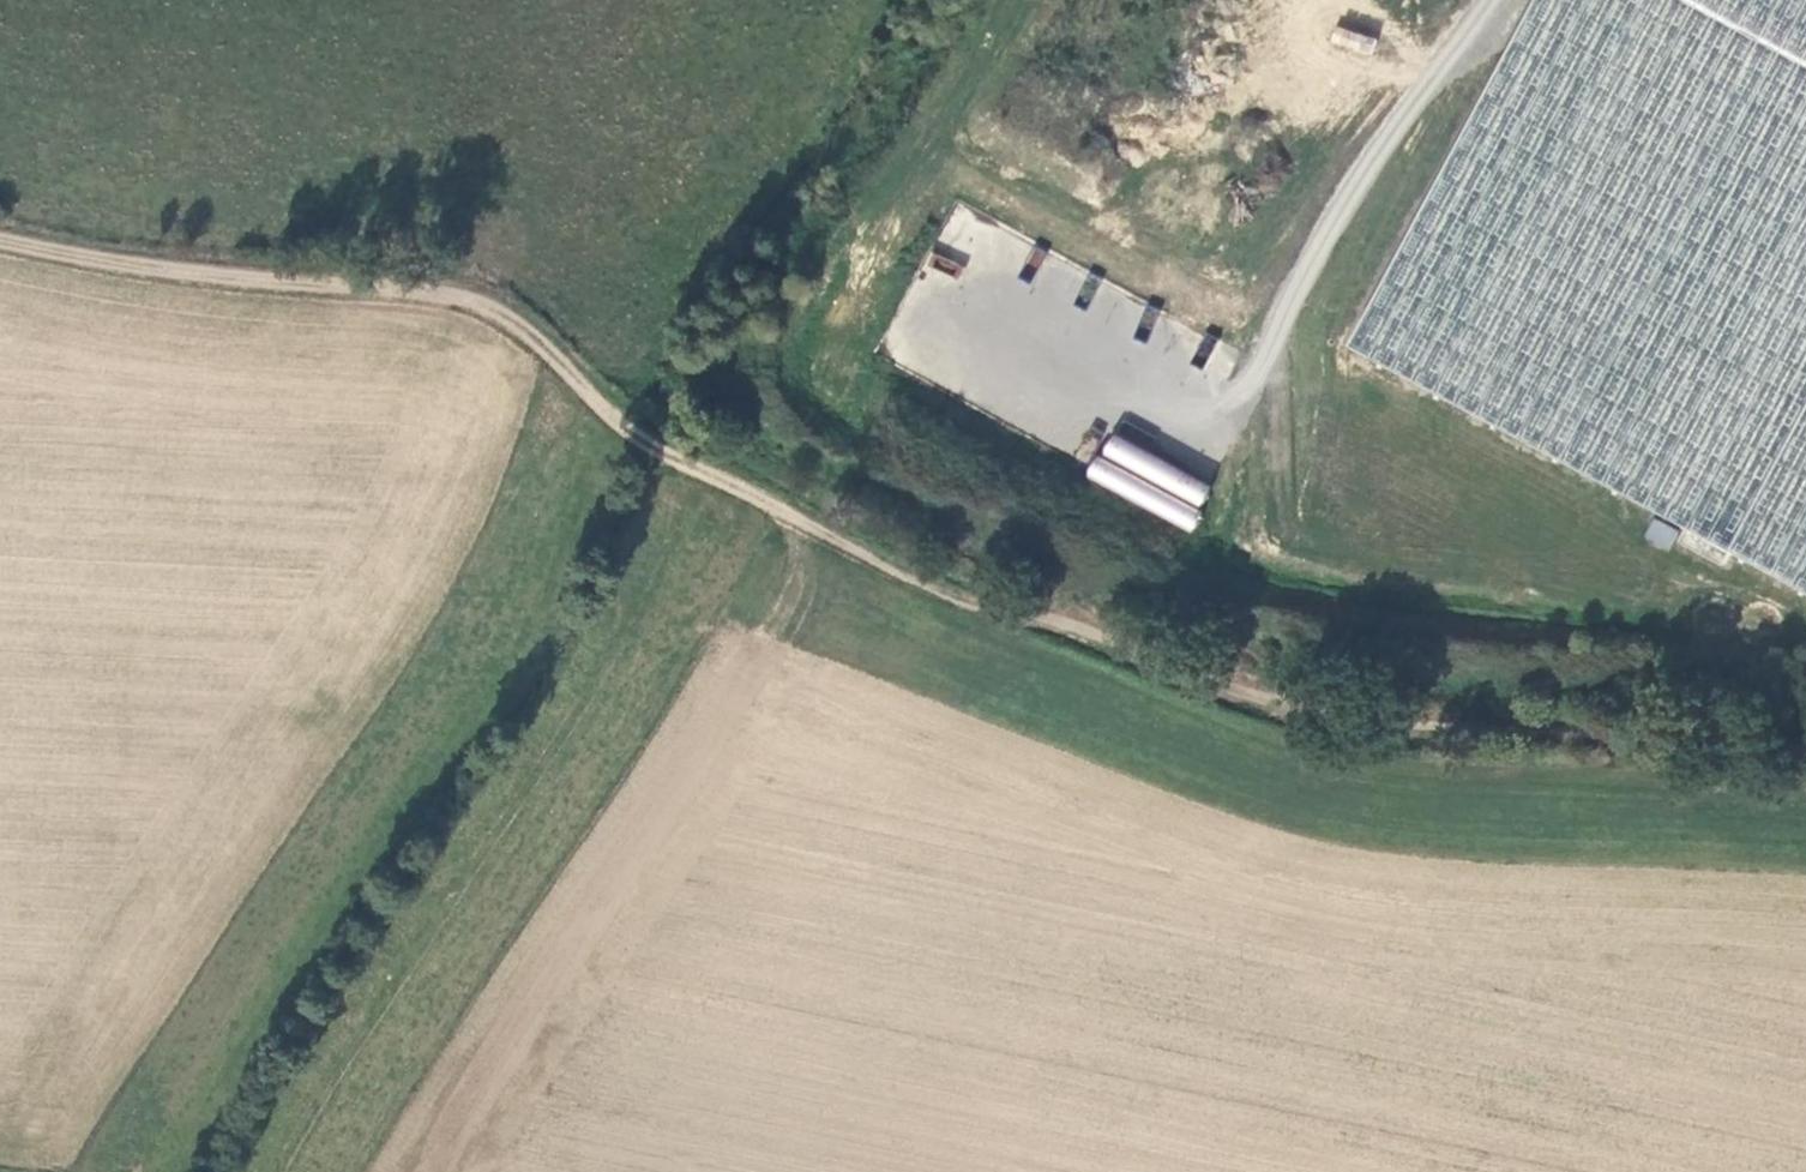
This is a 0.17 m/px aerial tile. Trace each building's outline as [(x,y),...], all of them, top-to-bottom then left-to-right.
[(1353,355),(1692,537),(1684,550),(1729,574),(1736,561),(1805,599),(1805,0),(1544,0),(1353,355)] [(1335,25),(1329,43),(1369,56),(1375,39),(1335,25)] [(1108,434),(1085,480),(1190,531),(1213,485),(1108,434)] [(1661,527),(1651,545),(1674,557),(1684,539),(1661,527)]
